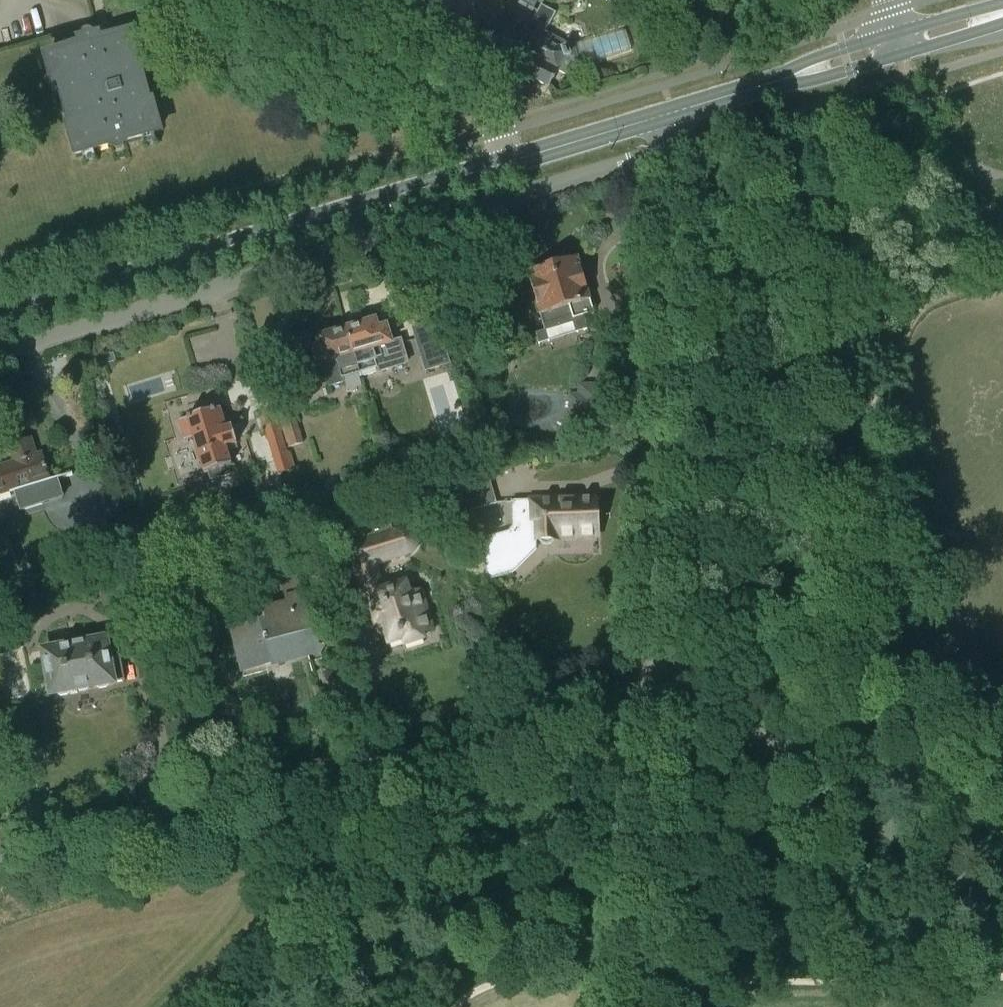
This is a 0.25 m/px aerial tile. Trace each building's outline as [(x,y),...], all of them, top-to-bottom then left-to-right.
[(519,5),(533,13),(539,0),(510,0),(519,5)] [(527,77),(525,80),(533,84),(535,81),(548,88),(564,58),(569,56),(567,49),(566,49),(564,42),(551,36),(548,43),(541,40),(545,32),(555,14),(542,7),(534,21),(540,25),(534,36),(533,35),(524,53),(523,53),(514,70),(527,77)] [(148,104),(137,63),(143,61),(135,32),(99,42),(98,35),(79,41),(81,47),(46,57),(54,86),(59,84),(70,125),(68,126),(76,155),(112,145),(107,126),(117,124),(122,142),(159,132),(151,103),(148,104)] [(577,258),(527,273),(543,328),(583,317),(593,314),(577,258)] [(347,329),(346,329),(360,377),(376,372),(378,378),(409,368),(401,342),(392,345),(387,327),(378,329),(376,320),(362,325),(358,323),(349,325),(347,329)] [(450,362),(437,320),(413,327),(426,369),(450,362)] [(360,377),(346,329),(345,330),(341,328),(332,331),(330,334),(316,338),(319,347),(311,350),(316,368),(323,366),(330,386),(360,377)] [(101,355),(104,364),(116,360),(113,352),(101,355)] [(570,394),(569,421),(606,422),(607,386),(584,385),(584,395),(570,394)] [(188,421),(179,424),(183,438),(192,436),(204,474),(209,473),(211,481),(230,475),(227,467),(232,466),(225,443),(230,441),(229,437),(234,435),(232,427),(226,428),(220,409),(215,411),(215,410),(187,419),(188,421)] [(261,418),(279,475),(295,471),(289,453),(286,454),(274,414),(261,418)] [(283,422),(291,447),(303,444),(295,418),(283,422)] [(15,490),(22,511),(63,498),(57,480),(50,482),(41,454),(36,456),(31,440),(10,446),(15,462),(0,467),(0,495),(15,490)] [(458,473),(463,491),(462,491),(468,511),(496,503),(487,472),(484,473),(481,466),(458,473)] [(511,501),(512,534),(475,544),(485,580),(509,574),(535,549),(535,541),(539,541),(542,544),(546,545),(551,544),(554,540),(557,540),(557,539),(597,537),(596,499),(577,500),(577,498),(550,499),(547,498),(544,499),(530,499),(530,500),(511,501)] [(422,639),(420,634),(431,630),(419,592),(409,595),(405,583),(382,590),(374,564),(407,554),(409,553),(411,552),(413,550),(414,549),(415,547),(416,545),(416,543),(416,541),(416,539),(415,537),(415,536),(414,535),(413,533),(412,532),(410,531),(410,530),(408,530),(405,529),(403,529),(401,529),(393,532),(386,509),(351,520),(358,542),(347,546),(371,624),(382,621),(389,643),(403,639),(404,644),(422,639)] [(261,616),(262,620),(234,627),(245,670),(274,662),(273,658),(288,654),(289,658),(308,654),(305,643),(315,640),(303,596),(287,600),(287,604),(275,613),(261,616)] [(42,651),(51,695),(57,694),(60,696),(67,695),(69,692),(76,690),(79,693),(87,691),(88,688),(96,686),(99,689),(106,688),(108,684),(124,681),(116,637),(42,651)]
